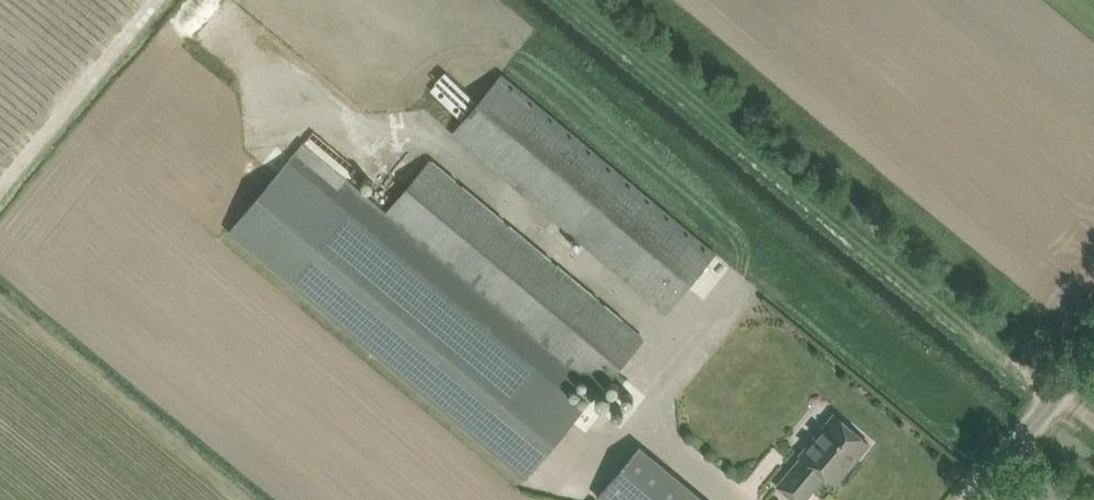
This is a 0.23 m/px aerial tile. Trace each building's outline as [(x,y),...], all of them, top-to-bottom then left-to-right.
[(716,252),(504,74),(457,130),(669,308),(716,252)] [(273,178),(231,229),(527,477),(585,409),(567,394),(584,375),(388,211),(347,177),(357,166),(315,132),(305,142),(304,142),(288,161),(278,173),(273,178)] [(432,158),(388,211),(584,375),(601,389),(645,337),(628,323),(432,158)] [(870,442),(836,413),(802,454),(808,460),(798,472),(794,468),(780,485),(797,499),(803,499),(825,474),(832,480),(836,483),(857,457),(870,442)] [(600,496),(605,499),(710,499),(643,444),(600,496)]
